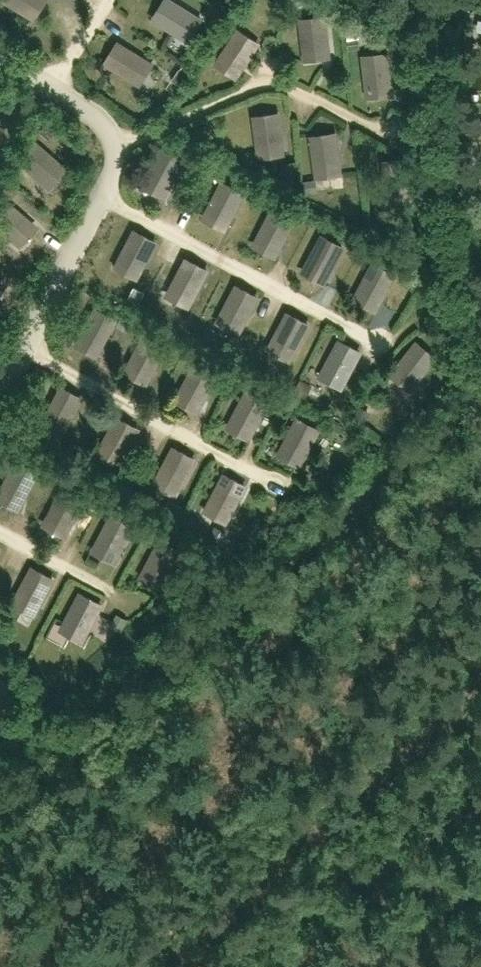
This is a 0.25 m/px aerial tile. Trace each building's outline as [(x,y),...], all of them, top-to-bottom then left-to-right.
[(34,25),(49,1),(47,0),(0,0),(0,3),(34,25)] [(150,24),(186,48),(202,24),(166,1),(150,24)] [(298,23),(303,66),(331,62),(325,19),(298,23)] [(238,84),(259,46),(235,33),(214,70),(238,84)] [(103,68),(139,91),(155,68),(119,44),(103,68)] [(361,59),(366,102),(394,98),(389,55),(361,59)] [(251,112),(257,155),(285,151),(279,108),(251,112)] [(309,132),(315,175),(343,171),(337,128),(309,132)] [(19,160),(48,187),(67,166),(37,140),(19,160)] [(164,196),(185,158),(161,144),(140,182),(164,196)] [(381,157),(387,199),(415,196),(409,153),(381,157)] [(224,226),(245,189),(221,175),(200,213),(224,226)] [(21,244),(39,223),(10,197),(0,207),(0,225),(21,244)] [(276,255),(297,218),(272,204),(251,242),(276,255)] [(136,276),(157,238),(133,225),(111,262),(136,276)] [(326,280),(347,242),(323,229),(302,266),(326,280)] [(188,302),(209,265),(185,251),(164,289),(188,302)] [(377,306),(398,268),(374,255),(353,292),(377,306)] [(9,280),(0,272),(0,290),(9,280)] [(240,327),(261,290),(237,276),(216,313),(240,327)] [(97,353),(118,315),(94,301),(73,339),(97,353)] [(292,354),(313,316),(289,302),(268,340),(292,354)] [(147,380),(168,342),(143,328),(122,366),(147,380)] [(342,384),(363,346),(339,332),(317,370),(342,384)] [(410,385),(439,352),(418,334),(389,366),(410,385)] [(199,405),(220,367),(195,354),(174,391),(199,405)] [(62,431),(83,393),(58,379),(37,417),(62,431)] [(250,434),(271,397),(247,383),(225,421),(250,434)] [(119,459),(140,422),(116,408),(94,446),(119,459)] [(300,462),(322,424),(297,410),(276,448),(300,462)] [(177,490),(198,453),(173,439),(152,477),(177,490)] [(38,468),(14,454),(0,478),(0,496),(17,505),(38,468)] [(227,518),(248,480),(224,466),(202,504),(227,518)] [(66,530),(88,492),(63,479),(42,516),(66,530)] [(115,557),(137,519),(112,506),(91,543),(115,557)] [(163,583),(184,545),(159,531),(138,569),(163,583)] [(36,610),(57,573),(32,559),(11,597),(36,610)] [(83,638),(104,600),(80,586),(59,624),(83,638)] [(20,687),(0,671),(0,712),(20,687)]
